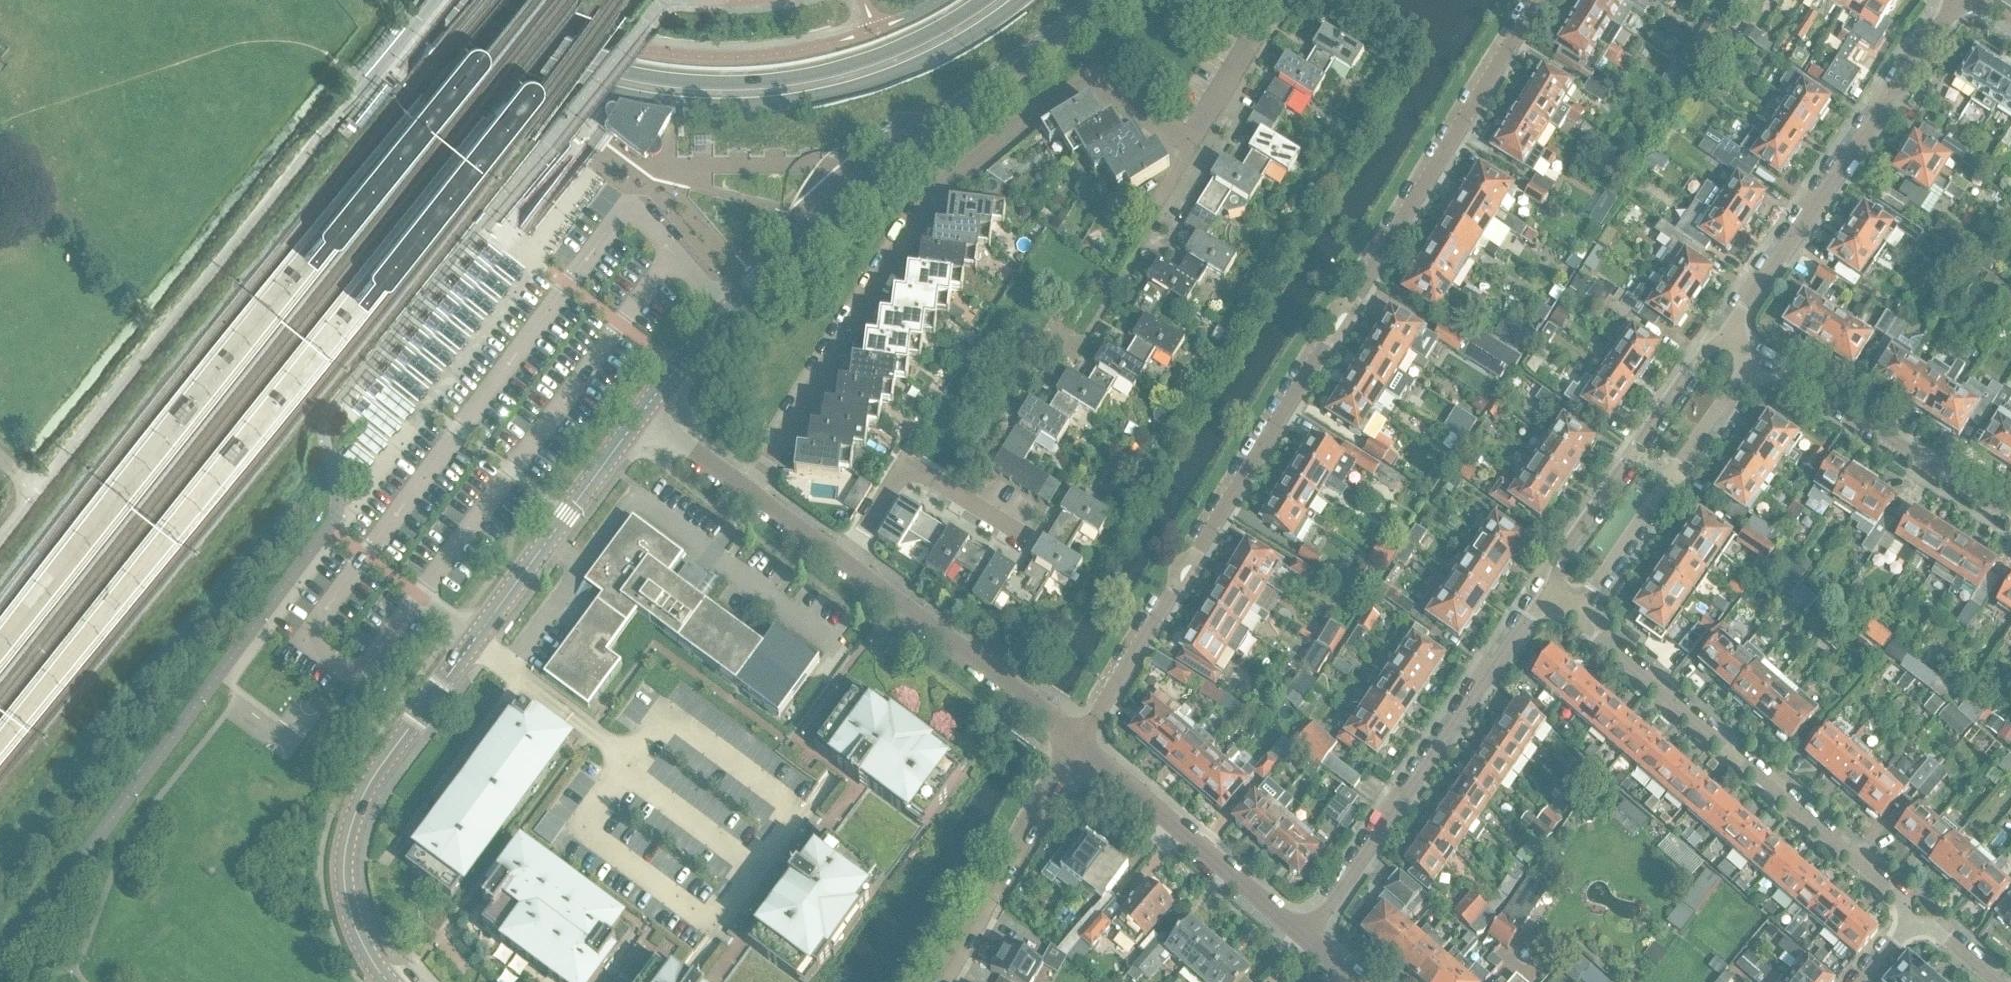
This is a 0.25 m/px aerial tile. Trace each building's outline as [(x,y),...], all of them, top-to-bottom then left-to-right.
[(1581,6),(1621,32),(1634,10),(1633,10),(1630,8),(1624,5),(1617,0),(1585,0),(1581,6)] [(1624,5),(1630,8),(1633,10),(1643,16),(1648,9),(1639,4),(1641,0),(1617,0),(1624,5)] [(1771,4),(1778,9),(1783,0),(1774,0),(1771,4)] [(1794,39),(1801,44),(1806,37),(1829,0),(1818,0),(1794,39)] [(1806,37),(1814,41),(1834,10),(1842,15),(1843,16),(1847,8),(1853,0),(1829,0),(1806,37)] [(1821,85),(1844,99),(1860,73),(1844,63),(1856,44),(1857,44),(1858,42),(1866,47),(1873,51),(1890,25),(1884,21),(1888,15),(1891,14),(1895,8),(1894,4),(1896,1),(1895,0),(1875,0),(1870,8),(1844,48),(1821,85)] [(1836,24),(1845,30),(1837,44),(1844,48),(1870,8),(1875,0),(1853,0),(1847,8),(1843,16),(1842,15),(1836,24)] [(1581,6),(1568,27),(1596,45),(1608,52),(1612,46),(1621,32),(1581,6)] [(1728,13),(1716,6),(1711,14),(1723,22),(1728,13)] [(1707,21),(1692,44),(1705,52),(1710,44),(1714,47),(1717,41),(1713,39),(1720,29),(1707,21)] [(1561,52),(1555,62),(1591,83),(1604,63),(1612,68),(1618,59),(1608,52),(1596,45),(1568,27),(1555,48),(1561,52)] [(1315,51),(1304,69),(1324,81),(1335,64),(1352,74),(1364,55),(1325,30),(1313,50),(1315,51)] [(1772,47),(1757,37),(1752,45),(1767,55),(1772,47)] [(1691,50),(1682,66),(1693,73),(1703,57),(1691,50)] [(1976,94),(1995,63),(1975,51),(1956,81),(1976,94)] [(1276,78),(1259,106),(1281,120),(1298,92),(1314,102),(1326,82),(1324,81),(1304,69),(1286,57),(1274,77),(1276,78)] [(1869,58),(1862,69),(1872,74),(1878,64),(1869,58)] [(1976,94),(1969,104),(1990,117),(1996,107),(2010,84),(2010,73),(1995,63),(1976,94)] [(1542,68),(1529,89),(1560,108),(1573,87),(1542,68)] [(1778,96),(1786,102),(1817,123),(1826,112),(1824,111),(1828,104),(1825,102),(1828,97),(1790,71),(1779,86),(1783,89),(1778,96)] [(1589,83),(1583,92),(1604,105),(1610,96),(1589,83)] [(1996,107),(2010,116),(2010,84),(1996,107)] [(1529,89),(1517,110),(1547,128),(1557,134),(1569,114),(1560,108),(1529,89)] [(1959,120),(1969,104),(1961,99),(1951,114),(1959,120)] [(1065,147),(1102,123),(1088,101),(1041,130),(1050,144),(1059,138),(1065,147)] [(1817,123),(1786,102),(1773,121),(1802,141),(1807,135),(1808,137),(1817,123)] [(1281,120),(1259,106),(1253,115),(1275,129),(1281,120)] [(1570,114),(1579,120),(1584,113),(1574,107),(1570,114)] [(605,131),(611,135),(645,160),(675,118),(663,116),(640,113),(619,109),(615,114),(611,114),(607,116),(605,120),(606,124),(609,125),(605,131)] [(1517,110),(1504,130),(1535,149),(1547,128),(1517,110)] [(1251,154),(1240,172),(1260,184),(1272,166),(1289,177),(1301,158),(1270,138),(1275,129),(1253,115),(1246,126),(1260,134),(1248,153),(1251,154)] [(1112,118),(1102,123),(1065,147),(1073,160),(1082,154),(1087,161),(1124,138),(1112,118)] [(1773,121),(1761,139),(1792,160),(1800,148),(1798,147),(1802,141),(1773,121)] [(1939,152),(1944,143),(1946,141),(1922,126),(1916,136),(1939,152)] [(1504,130),(1491,151),(1522,169),(1532,176),(1540,163),(1545,155),(1535,149),(1504,130)] [(1792,160),(1761,139),(1752,133),(1739,152),(1709,131),(1702,141),(1703,142),(1751,175),(1759,165),(1777,178),(1782,171),(1784,172),(1792,160)] [(2010,143),(2010,133),(2008,131),(2000,145),(2007,150),(2010,143)] [(1134,132),(1124,138),(1087,161),(1095,174),(1104,168),(1109,176),(1147,152),(1134,132)] [(1910,143),(1901,157),(1963,197),(1967,191),(1967,187),(1944,172),(1949,163),(1914,141),(1913,143),(1910,143)] [(1751,175),(1703,142),(1697,151),(1728,172),(1734,178),(1721,197),(1752,218),(1760,206),(1759,205),(1763,198),(1744,185),(1751,175)] [(1944,143),(1939,152),(1959,164),(1963,157),(1951,149),(1952,148),(1944,143)] [(1156,146),(1147,152),(1109,176),(1116,188),(1126,182),(1131,191),(1169,167),(1156,146)] [(1545,155),(1540,163),(1550,170),(1555,161),(1545,155)] [(1901,157),(1892,170),(1895,172),(1894,174),(1903,179),(1904,178),(1906,179),(1904,181),(1906,182),(1898,194),(1907,200),(1906,203),(1920,212),(1931,194),(1930,193),(1928,192),(1931,188),(1958,204),(1963,197),(1901,157)] [(1213,182),(1195,209),(1217,223),(1223,213),(1228,216),(1245,213),(1262,186),(1260,184),(1240,172),(1222,161),(1210,180),(1213,182)] [(1010,182),(999,164),(986,175),(1003,186),(1010,182)] [(1475,177),(1467,190),(1486,202),(1486,204),(1507,217),(1515,204),(1511,202),(1517,193),(1477,169),(1473,176),(1475,177)] [(1530,186),(1548,197),(1554,188),(1536,177),(1530,186)] [(1548,197),(1530,186),(1523,198),(1541,209),(1548,197)] [(1450,211),(1445,219),(1489,246),(1500,227),(1521,240),(1521,239),(1530,245),(1536,235),(1507,217),(1486,204),(1486,202),(1467,190),(1455,210),(1450,211)] [(1752,218),(1721,197),(1708,215),(1738,235),(1742,229),(1743,231),(1752,218)] [(1857,215),(1850,225),(1885,249),(1897,232),(1903,237),(1914,244),(1915,245),(1922,236),(1874,203),(1874,204),(1868,212),(1863,209),(1859,216),(1857,215)] [(946,228),(991,233),(992,225),(1003,227),(1005,211),(949,204),(946,228)] [(1217,223),(1195,209),(1189,219),(1211,232),(1217,223)] [(1738,235),(1708,215),(1695,234),(1724,254),(1725,252),(1727,254),(1735,242),(1734,241),(1738,235)] [(1665,225),(1683,237),(1689,229),(1671,217),(1665,225)] [(1187,258),(1176,275),(1199,289),(1210,272),(1224,280),(1236,261),(1205,242),(1211,232),(1189,219),(1183,229),(1197,237),(1185,256),(1187,258)] [(1445,219),(1432,240),(1469,263),(1476,252),(1484,253),(1494,259),(1495,258),(1508,266),(1511,260),(1489,246),(1445,219)] [(1683,237),(1665,225),(1661,223),(1655,233),(1672,245),(1666,253),(1668,254),(1660,266),(1669,272),(1700,294),(1709,281),(1707,280),(1711,274),(1697,264),(1703,254),(1682,239),(1683,237)] [(1844,236),(1840,242),(1874,265),(1885,249),(1850,225),(1843,235),(1844,236)] [(1961,255),(1961,256),(1996,276),(1998,273),(1990,269),(1993,264),(1969,250),(1970,249),(1967,247),(1969,243),(1940,225),(1933,237),(1961,255)] [(935,226),(932,250),(977,256),(978,247),(989,249),(991,233),(946,228),(935,226)] [(1607,252),(1618,235),(1607,228),(1597,246),(1607,252)] [(1429,253),(1416,273),(1435,284),(1436,283),(1451,292),(1456,283),(1461,286),(1465,278),(1461,275),(1469,263),(1432,240),(1427,248),(1429,253)] [(1834,248),(1828,257),(1830,258),(1828,260),(1862,283),(1869,273),(1874,265),(1840,242),(1835,249),(1834,248)] [(1596,248),(1583,268),(1594,275),(1601,263),(1599,261),(1604,253),(1596,248)] [(921,249),(918,272),(963,278),(964,269),(975,271),(977,256),(932,250),(921,249)] [(1199,289),(1176,275),(1158,264),(1146,284),(1148,285),(1131,313),(1145,322),(1145,321),(1154,326),(1171,299),(1188,309),(1200,290),(1199,289)] [(1800,338),(1829,293),(1828,293),(1836,280),(1821,270),(1814,279),(1823,285),(1815,299),(1805,293),(1802,298),(1801,297),(1795,305),(1796,306),(1783,326),(1785,328),(1784,330),(1793,336),(1794,333),(1800,338)] [(963,278),(918,272),(908,271),(905,294),(951,300),(952,292),(961,293),(963,278)] [(1700,294),(1669,272),(1662,283),(1653,277),(1648,285),(1685,311),(1689,306),(1691,307),(1700,294)] [(1405,284),(1400,292),(1440,316),(1441,315),(1446,307),(1443,306),(1451,292),(1436,283),(1435,284),(1416,273),(1408,286),(1405,284)] [(1630,313),(1613,301),(1578,277),(1569,291),(1583,300),(1586,296),(1624,322),(1629,314),(1630,313)] [(1990,304),(2002,286),(1988,277),(1976,295),(1990,304)] [(1685,311),(1648,285),(1643,292),(1639,289),(1631,300),(1619,292),(1613,301),(1630,313),(1629,314),(1652,330),(1659,320),(1672,330),(1673,328),(1675,329),(1683,318),(1681,317),(1685,311)] [(1487,299),(1466,287),(1460,297),(1481,310),(1487,299)] [(1556,304),(1564,293),(1555,287),(1548,298),(1556,304)] [(2010,306),(2010,291),(2005,287),(1999,299),(2010,306)] [(1863,292),(1861,297),(1870,302),(1873,298),(1863,292)] [(951,300),(905,294),(894,293),(891,317),(937,323),(938,314),(949,315),(951,300)] [(1829,293),(1800,338),(1807,342),(1806,344),(1816,351),(1839,315),(1828,307),(1834,297),(1829,293)] [(1870,302),(1861,297),(1858,301),(1867,307),(1870,302)] [(1899,309),(1886,300),(1880,308),(1894,317),(1899,309)] [(1446,318),(1440,328),(1465,344),(1505,369),(1512,373),(1513,372),(1518,363),(1521,359),(1466,325),(1465,328),(1454,321),(1457,318),(1446,307),(1441,315),(1446,318)] [(1544,324),(1550,312),(1542,307),(1535,319),(1544,324)] [(1550,322),(1561,329),(1569,316),(1558,309),(1550,322)] [(1391,314),(1378,334),(1411,355),(1416,358),(1417,357),(1426,363),(1438,343),(1433,340),(1391,314)] [(937,323),(891,317),(881,315),(878,339),(921,344),(922,336),(935,337),(937,323)] [(1856,325),(1839,315),(1816,351),(1826,357),(1828,355),(1834,359),(1856,325)] [(1887,315),(1875,333),(1886,340),(1897,322),(1887,315)] [(1145,321),(1145,322),(1133,340),(1136,342),(1125,360),(1142,371),(1153,353),(1170,364),(1183,344),(1154,326),(1145,321)] [(1886,362),(1872,383),(1880,388),(1878,390),(1888,397),(1911,361),(1910,360),(1923,339),(1911,341),(1909,345),(1901,339),(1908,329),(1897,322),(1886,340),(1876,355),(1886,362)] [(1512,342),(1518,334),(1502,324),(1496,332),(1512,342)] [(1873,337),(1856,325),(1834,359),(1836,361),(1835,363),(1844,368),(1845,366),(1852,370),(1873,337)] [(1548,326),(1538,341),(1548,347),(1557,332),(1548,326)] [(1465,344),(1440,328),(1433,340),(1438,343),(1439,344),(1457,356),(1465,344)] [(1616,349),(1647,371),(1657,356),(1655,355),(1659,349),(1630,329),(1616,349)] [(1378,334),(1365,356),(1398,376),(1411,355),(1378,334)] [(1518,334),(1512,342),(1525,350),(1530,341),(1518,334)] [(921,344),(878,339),(867,338),(864,362),(909,368),(910,359),(919,360),(921,344)] [(1097,370),(1086,387),(1105,398),(1115,381),(1132,391),(1144,372),(1142,371),(1125,360),(1107,348),(1094,368),(1097,370)] [(1616,349),(1602,368),(1632,389),(1637,381),(1639,382),(1647,371),(1616,349)] [(1365,356),(1352,376),(1385,397),(1398,376),(1365,356)] [(1416,358),(1412,365),(1424,372),(1428,364),(1426,363),(1417,357),(1416,358)] [(852,360),(849,384),(895,390),(896,381),(907,383),(909,368),(864,362),(852,360)] [(1540,367),(1531,361),(1526,369),(1534,377),(1540,367)] [(1911,361),(1888,397),(1898,403),(1899,401),(1906,405),(1927,371),(1911,361)] [(1927,371),(1906,405),(1913,410),(1911,412),(1921,418),(1922,416),(1950,373),(1933,362),(1927,371)] [(1950,373),(1922,416),(1930,421),(1929,423),(1939,430),(1962,394),(1952,387),(1964,367),(1957,362),(1950,373)] [(1632,389),(1602,368),(1592,383),(1584,378),(1581,382),(1620,409),(1631,394),(1629,393),(1632,389)] [(1105,398),(1086,387),(1068,375),(1056,394),(1059,396),(1048,414),(1067,425),(1077,409),(1094,419),(1107,399),(1105,398)] [(1352,376),(1340,396),(1373,416),(1385,397),(1352,376)] [(1415,384),(1404,377),(1400,384),(1411,391),(1415,384)] [(838,382),(835,406),(881,412),(882,404),(893,405),(895,390),(849,384),(838,382)] [(1620,409),(1581,382),(1577,389),(1572,386),(1563,399),(1575,408),(1601,426),(1605,421),(1608,423),(1612,417),(1614,418),(1620,409)] [(1962,394),(1939,430),(1949,437),(1951,434),(1958,439),(1969,422),(1979,428),(1992,408),(2004,389),(2003,389),(2001,391),(1991,384),(1986,393),(1969,382),(1962,394)] [(1522,392),(1535,402),(1553,414),(1560,404),(1529,383),(1522,392)] [(1979,452),(1985,457),(1984,459),(1994,465),(2010,440),(2010,412),(2006,409),(2010,401),(2010,394),(2004,389),(1992,408),(2002,415),(2001,417),(1979,452)] [(1340,396),(1327,418),(1354,435),(1352,437),(1363,443),(1364,441),(1373,446),(1386,424),(1379,420),(1373,416),(1340,396)] [(1503,408),(1494,402),(1485,414),(1494,420),(1503,408)] [(1002,452),(1012,458),(1021,464),(1023,465),(1041,437),(1057,447),(1069,427),(1067,425),(1048,414),(1030,403),(1018,423),(1020,424),(1002,452)] [(824,405),(821,428),(867,434),(868,426),(879,427),(881,412),(835,406),(824,405)] [(1158,408),(1153,417),(1154,424),(1163,429),(1171,416),(1158,408)] [(1394,419),(1383,413),(1379,420),(1386,424),(1390,426),(1394,419)] [(1545,438),(1580,462),(1581,461),(1584,461),(1589,454),(1588,451),(1594,442),(1559,418),(1545,438)] [(1761,427),(1752,441),(1786,464),(1791,468),(1799,457),(1793,453),(1802,441),(1768,418),(1767,419),(1765,418),(1759,426),(1761,427)] [(867,434),(821,428),(811,427),(808,451),(853,456),(854,447),(865,449),(867,434)] [(1580,462),(1545,438),(1532,458),(1567,482),(1572,474),(1575,474),(1579,467),(1578,464),(1580,462)] [(1994,465),(2005,472),(2006,470),(2010,473),(2010,440),(1994,465)] [(1312,441),(1300,461),(1342,487),(1354,468),(1394,493),(1401,482),(1345,447),(1338,458),(1312,441)] [(1786,464),(1752,441),(1751,442),(1749,441),(1743,450),(1745,451),(1740,458),(1774,482),(1786,464)] [(1396,460),(1370,444),(1363,454),(1389,471),(1396,460)] [(853,456),(808,451),(797,449),(794,475),(838,480),(839,471),(851,472),(853,456)] [(1826,457),(1816,451),(1804,468),(1814,474),(1826,457)] [(1012,458),(1002,452),(990,471),(1000,477),(1012,458)] [(1012,458),(1000,477),(1009,483),(1021,464),(1012,458)] [(1567,482),(1532,458),(1519,477),(1553,501),(1554,500),(1557,500),(1561,493),(1561,490),(1567,482)] [(1733,469),(1728,476),(1761,500),(1774,482),(1740,458),(1739,461),(1736,459),(1731,468),(1733,469)] [(1342,487),(1300,461),(1287,482),(1318,501),(1326,487),(1342,497),(1347,490),(1342,487)] [(1835,502),(1854,472),(1844,465),(1843,467),(1833,461),(1807,501),(1819,509),(1821,506),(1829,511),(1835,502)] [(1454,475),(1469,485),(1478,472),(1462,462),(1454,475)] [(1031,470),(1023,465),(1021,464),(1009,483),(1019,489),(1031,470)] [(1031,470),(1019,489),(1029,495),(1041,476),(1031,470)] [(1874,484),(1854,472),(1835,502),(1855,514),(1874,484)] [(1050,482),(1041,476),(1029,495),(1039,502),(1050,482)] [(1445,485),(1456,492),(1461,483),(1450,476),(1445,485)] [(1761,500),(1728,476),(1723,482),(1721,481),(1716,489),(1718,491),(1716,494),(1749,517),(1761,500)] [(1516,505),(1540,521),(1546,513),(1548,512),(1552,507),(1551,504),(1553,501),(1519,477),(1510,489),(1501,483),(1490,499),(1510,513),(1516,505)] [(1061,488),(1050,482),(1039,502),(1048,508),(1061,488)] [(1318,501),(1287,482),(1274,503),(1314,528),(1321,532),(1326,525),(1315,518),(1316,518),(1310,514),(1318,501)] [(1874,484),(1855,514),(1850,522),(1858,527),(1855,532),(1867,539),(1861,550),(1871,557),(1886,535),(1893,524),(1893,523),(1883,517),(1894,500),(1885,494),(1886,492),(1874,484)] [(1046,543),(1066,555),(1083,528),(1099,537),(1111,518),(1072,494),(1060,513),(1063,515),(1046,543)] [(935,554),(948,533),(921,516),(922,514),(903,502),(878,541),(898,553),(907,537),(935,554)] [(1314,528),(1274,503),(1262,523),(1285,538),(1284,540),(1296,547),(1297,545),(1302,548),(1314,528)] [(1796,523),(1803,512),(1792,505),(1785,517),(1796,523)] [(842,520),(848,524),(853,516),(847,513),(842,520)] [(1893,524),(1886,535),(1895,541),(1887,554),(1897,561),(1896,561),(1907,568),(1908,566),(1934,526),(1926,521),(1928,519),(1918,513),(1916,515),(1914,513),(1903,530),(1893,524)] [(1692,524),(1687,530),(1689,533),(1688,535),(1721,558),(1734,539),(1701,516),(1696,523),(1692,524)] [(1477,537),(1512,561),(1513,559),(1517,558),(1521,553),(1520,549),(1525,541),(1491,517),(1477,537)] [(607,591),(581,626),(544,676),(588,709),(621,665),(607,655),(638,614),(778,719),(820,664),(776,632),(763,650),(669,580),(686,558),(633,518),(588,577),(607,591)] [(1461,527),(1451,520),(1447,526),(1457,533),(1461,527)] [(1746,530),(1764,542),(1771,532),(1753,520),(1746,530)] [(1394,524),(1386,537),(1399,545),(1408,532),(1394,524)] [(1934,526),(1908,566),(1916,571),(1924,559),(1936,567),(1955,537),(1944,529),(1943,531),(1934,526)] [(1416,528),(1404,545),(1414,552),(1426,535),(1416,528)] [(1738,542),(1736,544),(1739,546),(1766,565),(1776,551),(1774,550),(1764,542),(1746,530),(1738,542)] [(950,531),(948,533),(935,554),(925,570),(945,582),(955,567),(982,583),(995,562),(968,546),(970,543),(950,531)] [(1680,546),(1675,554),(1708,577),(1721,558),(1688,535),(1687,536),(1683,537),(1679,542),(1680,546)] [(1512,561),(1477,537),(1464,557),(1498,581),(1499,579),(1503,579),(1507,572),(1506,569),(1512,561)] [(1955,537),(1936,567),(1930,576),(1950,589),(1974,551),(1965,546),(1967,544),(1955,537)] [(1066,555),(1046,543),(1043,541),(1031,560),(1034,562),(1023,579),(1033,586),(1028,594),(1038,600),(1053,575),(1069,585),(1082,565),(1066,555)] [(1394,561),(1397,557),(1379,545),(1368,561),(1390,575),(1398,563),(1394,561)] [(1404,545),(1397,557),(1394,561),(1398,563),(1404,568),(1414,552),(1404,545)] [(1247,546),(1234,567),(1267,587),(1272,591),(1273,591),(1278,583),(1272,579),(1280,566),(1247,546)] [(1324,562),(1305,550),(1298,561),(1317,572),(1324,562)] [(1974,551),(1950,589),(1948,591),(1956,596),(1964,585),(1976,592),(1956,624),(1967,632),(1999,582),(1988,575),(1995,565),(1992,563),(1994,561),(1983,554),(1982,556),(1974,551)] [(1667,565),(1662,572),(1696,596),(1708,577),(1675,554),(1674,555),(1670,556),(1666,561),(1667,565)] [(1464,557),(1450,576),(1485,600),(1490,592),(1494,592),(1498,586),(1497,583),(1498,581),(1464,557)] [(996,560),(995,562),(982,583),(972,599),(992,611),(1002,596),(1030,613),(1038,600),(1028,594),(1033,586),(1023,579),(1015,574),(1016,572),(996,560)] [(1315,576),(1296,564),(1290,574),(1309,586),(1315,576)] [(1234,567),(1221,588),(1254,608),(1267,587),(1234,567)] [(1795,585),(1804,575),(1796,567),(1791,572),(1788,570),(1783,575),(1795,585)] [(1652,581),(1649,586),(1650,590),(1649,591),(1683,615),(1696,596),(1662,572),(1656,580),(1652,581)] [(1485,600),(1450,576),(1437,596),(1472,620),(1473,618),(1476,617),(1480,612),(1479,609),(1485,600)] [(1853,585),(1858,589),(1863,592),(1867,585),(1857,578),(1853,585)] [(1726,591),(1741,601),(1746,594),(1731,584),(1726,591)] [(1997,606),(2010,615),(2010,584),(1997,606)] [(1415,608),(1384,585),(1377,595),(1408,617),(1415,608)] [(1254,608),(1221,588),(1208,609),(1241,629),(1254,608)] [(1273,591),(1272,591),(1268,598),(1277,604),(1282,596),(1273,591)] [(1643,615),(1635,627),(1662,645),(1683,615),(1649,591),(1648,593),(1643,594),(1640,599),(1641,603),(1636,610),(1643,615)] [(1472,620),(1437,596),(1423,616),(1458,640),(1464,631),(1467,631),(1471,625),(1471,622),(1472,620)] [(1716,611),(1724,616),(1730,609),(1718,600),(1712,608),(1716,611)] [(1806,613),(1824,629),(1835,616),(1817,601),(1806,613)] [(1843,618),(1861,634),(1871,623),(1853,607),(1843,618)] [(1208,609),(1195,630),(1228,650),(1236,655),(1249,634),(1241,629),(1208,609)] [(1269,617),(1259,611),(1255,619),(1264,625),(1265,623),(1269,626),(1272,621),(1268,618),(1269,617)] [(1369,635),(1379,619),(1366,611),(1356,627),(1369,635)] [(1705,619),(1700,626),(1702,628),(1709,634),(1709,633),(1715,626),(1705,619)] [(1327,624),(1314,645),(1315,646),(1330,655),(1332,656),(1345,635),(1327,624)] [(1891,638),(1872,624),(1863,636),(1882,650),(1891,638)] [(1691,633),(1677,649),(1688,658),(1701,643),(1709,634),(1702,629),(1702,628),(1700,626),(1698,625),(1691,633)] [(1708,657),(1700,666),(1702,667),(1700,669),(1709,677),(1710,675),(1718,682),(1740,656),(1723,641),(1729,633),(1722,627),(1701,651),(1708,657)] [(1358,629),(1345,648),(1353,653),(1365,634),(1358,629)] [(1228,650),(1195,630),(1182,652),(1184,653),(1178,663),(1216,687),(1223,676),(1215,671),(1228,650)] [(1409,636),(1395,656),(1430,680),(1431,678),(1435,678),(1439,672),(1438,669),(1444,660),(1409,636)] [(1861,641),(1851,652),(1863,662),(1872,651),(1861,641)] [(1900,666),(1906,657),(1908,653),(1892,643),(1884,655),(1900,666)] [(1315,646),(1308,657),(1323,666),(1330,655),(1315,646)] [(1740,656),(1718,682),(1725,688),(1724,690),(1735,699),(1758,672),(1761,668),(1764,664),(1765,663),(1748,647),(1740,656)] [(1547,693),(1569,667),(1564,662),(1564,657),(1559,652),(1555,654),(1553,652),(1543,666),(1532,659),(1526,667),(1537,675),(1533,681),(1547,693)] [(1395,656),(1382,676),(1417,700),(1423,691),(1426,690),(1430,685),(1429,681),(1430,680),(1395,656)] [(1906,657),(1900,666),(1899,668),(1928,691),(1937,678),(1906,657)] [(1352,671),(1336,661),(1331,668),(1347,678),(1352,671)] [(1758,672),(1735,699),(1752,714),(1776,687),(1782,679),(1764,664),(1761,668),(1758,672)] [(1193,678),(1176,667),(1169,678),(1186,689),(1193,678)] [(1574,670),(1569,667),(1547,693),(1562,706),(1587,677),(1579,670),(1574,670)] [(1417,700),(1382,676),(1368,695),(1403,719),(1404,717),(1408,717),(1412,711),(1411,708),(1417,700)] [(1587,677),(1562,706),(1577,719),(1600,693),(1595,689),(1596,684),(1587,677)] [(1914,684),(1905,677),(1897,688),(1905,695),(1914,684)] [(1937,678),(1928,691),(1941,701),(1951,688),(1937,678)] [(1776,687),(1752,714),(1763,723),(1764,722),(1772,728),(1794,703),(1801,695),(1782,679),(1776,687)] [(737,964),(735,967),(724,981),(810,981),(819,969),(830,955),(859,916),(882,884),(883,883),(885,881),(896,865),(898,862),(910,846),(911,844),(922,829),(967,769),(948,755),(932,744),(893,715),(878,704),(859,690),(815,750),(845,773),(847,774),(849,775),(847,777),(859,786),(860,784),(867,789),(855,806),(843,822),(830,841),(827,839),(802,874),(799,871),(797,870),(789,882),(790,883),(793,885),(749,948),(737,964)] [(1301,715),(1308,702),(1293,691),(1285,701),(1301,715)] [(1137,727),(1131,734),(1149,749),(1179,714),(1181,711),(1160,693),(1154,700),(1145,710),(1149,713),(1144,718),(1140,714),(1132,723),(1137,727)] [(1605,697),(1600,693),(1577,719),(1592,732),(1618,703),(1609,695),(1605,697)] [(1368,695),(1355,714),(1390,739),(1391,737),(1394,737),(1398,731),(1397,728),(1403,719),(1368,695)] [(1794,703),(1772,728),(1779,735),(1778,736),(1786,744),(1787,742),(1790,744),(1812,718),(1811,718),(1818,710),(1801,695),(1794,703)] [(1530,712),(1535,704),(1524,696),(1517,706),(1527,713),(1530,712)] [(1944,707),(1933,697),(1923,710),(1934,719),(1944,707)] [(1314,707),(1308,702),(1301,715),(1304,718),(1314,707)] [(1535,704),(1530,712),(1535,716),(1535,719),(1538,722),(1546,711),(1536,703),(1535,704)] [(1618,703),(1592,732),(1607,745),(1630,719),(1625,715),(1625,709),(1618,703)] [(1965,703),(1957,713),(1974,728),(1983,716),(1965,703)] [(1527,713),(1517,706),(1514,710),(1508,711),(1505,715),(1507,720),(1506,721),(1514,728),(1517,727),(1524,732),(1524,735),(1535,743),(1546,727),(1538,722),(1535,719),(1535,716),(1530,712),(1527,713)] [(416,854),(407,867),(419,875),(418,876),(439,891),(451,900),(468,877),(561,751),(568,742),(556,733),(557,733),(541,721),(540,722),(534,718),(535,717),(523,707),(522,708),(526,711),(517,722),(514,720),(513,720),(514,721),(507,731),(493,751),(495,752),(493,756),(487,764),(484,762),(473,776),(458,797),(461,799),(459,801),(453,810),(450,808),(440,821),(424,843),(427,845),(418,856),(416,854)] [(1179,714),(1149,749),(1166,765),(1195,731),(1184,721),(1191,713),(1185,708),(1181,711),(1179,714)] [(1949,708),(1940,718),(1948,725),(1957,715),(1949,708)] [(1390,739),(1355,714),(1336,742),(1350,752),(1355,744),(1376,759),(1382,750),(1385,750),(1390,743),(1389,741),(1390,739)] [(1996,737),(2004,726),(1993,718),(1985,730),(1996,737)] [(1634,723),(1630,719),(1607,745),(1622,758),(1648,729),(1639,721),(1634,723)] [(1497,727),(1494,731),(1496,736),(1495,737),(1504,743),(1507,743),(1512,747),(1513,751),(1524,759),(1529,763),(1536,752),(1531,748),(1535,743),(1524,735),(1524,732),(1517,727),(1514,728),(1506,721),(1503,726),(1497,727)] [(1818,729),(1802,748),(1803,749),(1809,755),(1806,758),(1808,760),(1807,761),(1816,769),(1817,768),(1825,774),(1851,742),(1845,736),(1846,729),(1840,724),(1833,726),(1828,732),(1825,735),(1819,730),(1818,729)] [(1312,725),(1293,748),(1306,758),(1314,765),(1316,762),(1322,767),(1329,756),(1338,746),(1312,725)] [(1997,740),(2010,748),(2010,747),(2010,731),(2005,727),(1997,740)] [(1656,736),(1648,729),(1622,758),(1638,771),(1660,745),(1655,741),(1656,736)] [(1195,731),(1166,765),(1185,781),(1209,753),(1214,747),(1195,731)] [(1504,743),(1495,737),(1492,742),(1485,743),(1482,747),(1485,752),(1484,753),(1492,759),(1495,758),(1501,764),(1502,766),(1513,774),(1524,759),(1513,751),(1512,747),(1507,743),(1504,743)] [(1227,769),(1204,797),(1222,812),(1253,775),(1263,784),(1287,756),(1293,748),(1282,740),(1267,758),(1266,757),(1253,773),(1247,767),(1238,778),(1227,769)] [(1851,742),(1825,774),(1832,780),(1831,782),(1841,791),(1865,764),(1871,757),(1853,740),(1851,742)] [(1665,749),(1660,745),(1638,771),(1653,784),(1678,755),(1670,748),(1665,749)] [(1293,748),(1287,756),(1299,766),(1306,758),(1293,748)] [(1209,753),(1185,781),(1204,797),(1227,769),(1240,755),(1233,749),(1221,763),(1209,753)] [(1492,759),(1484,753),(1481,757),(1475,758),(1472,763),(1474,767),(1473,769),(1482,775),(1484,775),(1490,779),(1490,782),(1501,791),(1513,774),(1502,766),(1501,764),(1495,758),(1492,759)] [(1678,755),(1653,784),(1668,797),(1690,771),(1686,767),(1687,762),(1678,755)] [(1329,756),(1322,767),(1354,791),(1361,781),(1329,756)] [(2010,775),(2010,759),(2008,757),(1997,770),(2008,779),(2010,775)] [(1918,793),(1939,769),(1943,763),(1941,761),(1936,766),(1929,761),(1908,785),(1918,793)] [(1314,765),(1305,775),(1311,780),(1322,767),(1316,762),(1314,765)] [(1865,764),(1841,791),(1852,800),(1853,799),(1861,805),(1883,780),(1865,764)] [(1588,767),(1576,781),(1586,790),(1598,776),(1588,767)] [(1482,775),(1473,769),(1470,774),(1463,775),(1460,779),(1463,784),(1462,785),(1471,792),(1473,791),(1479,795),(1480,799),(1490,807),(1501,791),(1490,782),(1490,779),(1484,775),(1482,775)] [(1948,777),(1939,769),(1918,793),(1927,801),(1948,777)] [(1696,776),(1690,771),(1668,797),(1684,811),(1706,785),(1705,783),(1706,778),(1701,774),(1696,776)] [(1883,780),(1861,805),(1868,812),(1867,813),(1876,821),(1877,819),(1879,821),(1901,795),(1909,786),(1891,771),(1883,780)] [(1586,790),(1576,781),(1574,779),(1561,793),(1563,795),(1573,804),(1586,790)] [(1269,783),(1235,823),(1250,836),(1285,796),(1269,783)] [(1471,792),(1462,785),(1459,789),(1452,791),(1449,795),(1451,801),(1460,808),(1461,807),(1467,811),(1468,814),(1479,823),(1490,807),(1480,799),(1479,795),(1473,791),(1471,792)] [(1704,828),(1726,802),(1722,798),(1722,793),(1718,789),(1712,790),(1711,788),(1688,815),(1704,828)] [(1324,816),(1338,828),(1358,800),(1346,790),(1324,816)] [(1286,795),(1285,796),(1250,836),(1266,850),(1291,822),(1282,814),(1293,802),(1286,795)] [(1573,804),(1563,795),(1550,809),(1560,818),(1573,804)] [(1652,815),(1660,806),(1652,799),(1644,808),(1652,815)] [(1441,806),(1438,811),(1440,817),(1448,823),(1450,823),(1457,828),(1457,830),(1468,838),(1475,844),(1486,829),(1478,823),(1479,823),(1468,814),(1467,811),(1461,807),(1460,808),(1451,801),(1448,805),(1441,806)] [(1647,821),(1625,802),(1617,811),(1639,830),(1647,821)] [(1731,806),(1726,802),(1704,828),(1719,841),(1742,815),(1740,813),(1741,809),(1736,804),(1731,806)] [(1918,809),(1896,835),(1898,837),(1897,839),(1906,846),(1907,845),(1914,851),(1936,825),(1918,809)] [(1537,822),(1551,834),(1561,824),(1546,811),(1537,822)] [(1746,819),(1742,815),(1719,841),(1734,855),(1760,825),(1752,818),(1746,819)] [(1429,823),(1427,827),(1429,832),(1428,833),(1437,840),(1440,839),(1445,844),(1446,847),(1456,855),(1463,861),(1475,844),(1468,838),(1457,830),(1457,828),(1450,823),(1448,823),(1440,817),(1436,823),(1429,823)] [(1936,825),(1914,851),(1921,857),(1920,858),(1931,868),(1954,841),(1961,833),(1943,818),(1936,825)] [(1291,822),(1266,850),(1282,864),(1307,835),(1291,822)] [(1552,837),(1535,822),(1528,831),(1545,845),(1552,837)] [(1760,825),(1734,855),(1750,868),(1772,841),(1767,836),(1767,831),(1760,825)] [(1688,846),(1696,837),(1689,830),(1681,839),(1688,846)] [(1437,840),(1428,833),(1425,838),(1419,838),(1416,842),(1418,848),(1418,849),(1426,856),(1428,855),(1434,860),(1435,862),(1445,870),(1456,855),(1446,847),(1445,844),(1440,839),(1437,840)] [(1323,849),(1307,835),(1282,864),(1298,878),(1323,849)] [(1703,865),(1669,836),(1657,851),(1690,880),(1703,865)] [(1066,843),(1041,877),(1052,886),(1062,872),(1082,887),(1108,853),(1107,852),(1107,846),(1101,842),(1095,844),(1086,837),(1076,850),(1066,843)] [(1696,837),(1688,846),(1693,851),(1701,842),(1696,837)] [(1772,841),(1750,868),(1765,881),(1790,851),(1782,844),(1776,845),(1772,841)] [(1954,841),(1931,868),(1949,884),(1973,857),(1979,849),(1972,843),(1965,851),(1954,841)] [(1527,865),(1538,852),(1527,843),(1516,856),(1527,865)] [(1426,856),(1418,849),(1415,853),(1408,853),(1405,859),(1407,864),(1406,865),(1413,871),(1411,874),(1410,873),(1408,876),(1428,893),(1433,886),(1434,887),(1445,870),(1435,862),(1434,860),(1428,855),(1426,856)] [(1973,857),(1949,884),(1959,892),(1960,890),(1968,897),(1990,872),(1997,864),(1979,849),(1973,857)] [(1092,912),(1056,953),(1066,961),(1082,941),(1116,900),(1109,894),(1128,868),(1120,862),(1120,856),(1114,851),(1109,854),(1108,853),(1082,887),(1102,902),(1093,913),(1092,912)] [(1790,851),(1765,881),(1780,894),(1802,868),(1796,862),(1797,857),(1790,851)] [(556,981),(594,981),(602,971),(605,973),(613,961),(611,959),(631,933),(620,925),(621,924),(523,852),(494,891),(495,892),(484,907),(493,914),(483,927),(507,945),(556,981)] [(1990,872),(1968,897),(1976,904),(1974,905),(1984,913),(1985,912),(1987,913),(2009,888),(1997,878),(2008,866),(2001,860),(1997,864),(1990,872)] [(1735,872),(1724,862),(1716,871),(1727,881),(1735,872)] [(1506,875),(1507,877),(1518,885),(1518,884),(1527,873),(1516,864),(1506,875)] [(1806,871),(1802,868),(1780,894),(1795,907),(1820,877),(1812,870),(1806,871)] [(1696,916),(1721,884),(1705,872),(1681,904),(1696,916)] [(1365,909),(1352,924),(1362,933),(1375,944),(1419,893),(1397,874),(1387,885),(1389,887),(1383,893),(1386,896),(1379,904),(1383,908),(1375,917),(1365,909)] [(1507,877),(1497,892),(1507,901),(1518,885),(1507,877)] [(1820,877),(1795,907),(1802,912),(1784,934),(1791,940),(1791,939),(1793,941),(1802,930),(1800,929),(1809,918),(1811,920),(1833,894),(1828,889),(1828,884),(1820,877)] [(1529,879),(1488,938),(1507,951),(1547,892),(1529,879)] [(1116,900),(1082,941),(1093,951),(1113,928),(1136,948),(1172,906),(1170,904),(1170,898),(1165,894),(1159,895),(1147,885),(1127,909),(1116,900)] [(1497,892),(1484,907),(1494,916),(1507,901),(1497,892)] [(1419,893),(1375,944),(1388,956),(1410,930),(1404,925),(1427,899),(1419,893)] [(1837,897),(1833,894),(1811,920),(1826,933),(1851,904),(1843,897),(1837,897)] [(1494,916),(1484,907),(1471,895),(1453,915),(1476,937),(1483,935),(1495,917),(1494,916)] [(1994,914),(2010,928),(2010,897),(2009,895),(1994,914)] [(1858,910),(1851,904),(1826,933),(1841,946),(1863,920),(1858,915),(1858,910)] [(1692,916),(1679,906),(1666,923),(1680,933),(1692,916)] [(1454,923),(1447,917),(1441,924),(1448,930),(1454,923)] [(1868,923),(1863,920),(1841,946),(1857,959),(1879,934),(1878,932),(1878,927),(1874,923),(1868,923)] [(1210,939),(1190,921),(1167,948),(1159,941),(1148,954),(1147,953),(1126,977),(1132,981),(1138,981),(1149,970),(1155,975),(1163,966),(1164,967),(1172,958),(1184,969),(1210,939)] [(1410,930),(1388,956),(1402,967),(1432,932),(1426,928),(1418,937),(1410,930)] [(1802,930),(1793,941),(1797,944),(1806,934),(1802,930)] [(1432,932),(1402,967),(1416,980),(1438,954),(1444,947),(1438,941),(1440,939),(1432,932)] [(1210,939),(1184,969),(1200,981),(1207,981),(1229,955),(1210,939)] [(1467,950),(1460,957),(1461,958),(1463,960),(1477,944),(1474,941),(1467,950)] [(1799,981),(1832,981),(1805,959),(1806,958),(1785,941),(1778,949),(1797,966),(1790,974),(1799,981)] [(1643,958),(1656,968),(1666,955),(1653,945),(1643,958)] [(990,974),(1004,981),(1033,981),(1042,967),(1006,946),(990,974)] [(1416,980),(1419,981),(1437,981),(1459,956),(1454,951),(1446,961),(1438,954),(1416,980)] [(1743,961),(1768,981),(1783,981),(1749,954),(1743,961)] [(1207,981),(1243,981),(1250,973),(1229,955),(1207,981)] [(1561,972),(1572,981),(1580,981),(1591,968),(1575,955),(1561,972)] [(1437,981),(1462,981),(1466,978),(1472,970),(1465,964),(1460,960),(1461,958),(1460,957),(1459,956),(1437,981)] [(1890,981),(1919,981),(1928,971),(1927,970),(1924,973),(1921,970),(1924,967),(1912,957),(1890,981)] [(1502,964),(1494,958),(1489,964),(1496,971),(1502,964)] [(1707,968),(1720,978),(1727,968),(1715,959),(1707,968)] [(1743,961),(1742,959),(1735,967),(1753,981),(1768,981),(1743,961)] [(659,961),(643,981),(687,981),(685,981),(659,961)] [(1837,965),(1831,973),(1838,979),(1844,971),(1837,965)] [(1462,981),(1487,981),(1488,980),(1474,968),(1472,970),(1466,978),(1462,981)] [(1919,981),(1936,981),(1937,978),(1928,971),(1919,981)] [(1595,973),(1590,979),(1593,981),(1606,981),(1595,973)]
